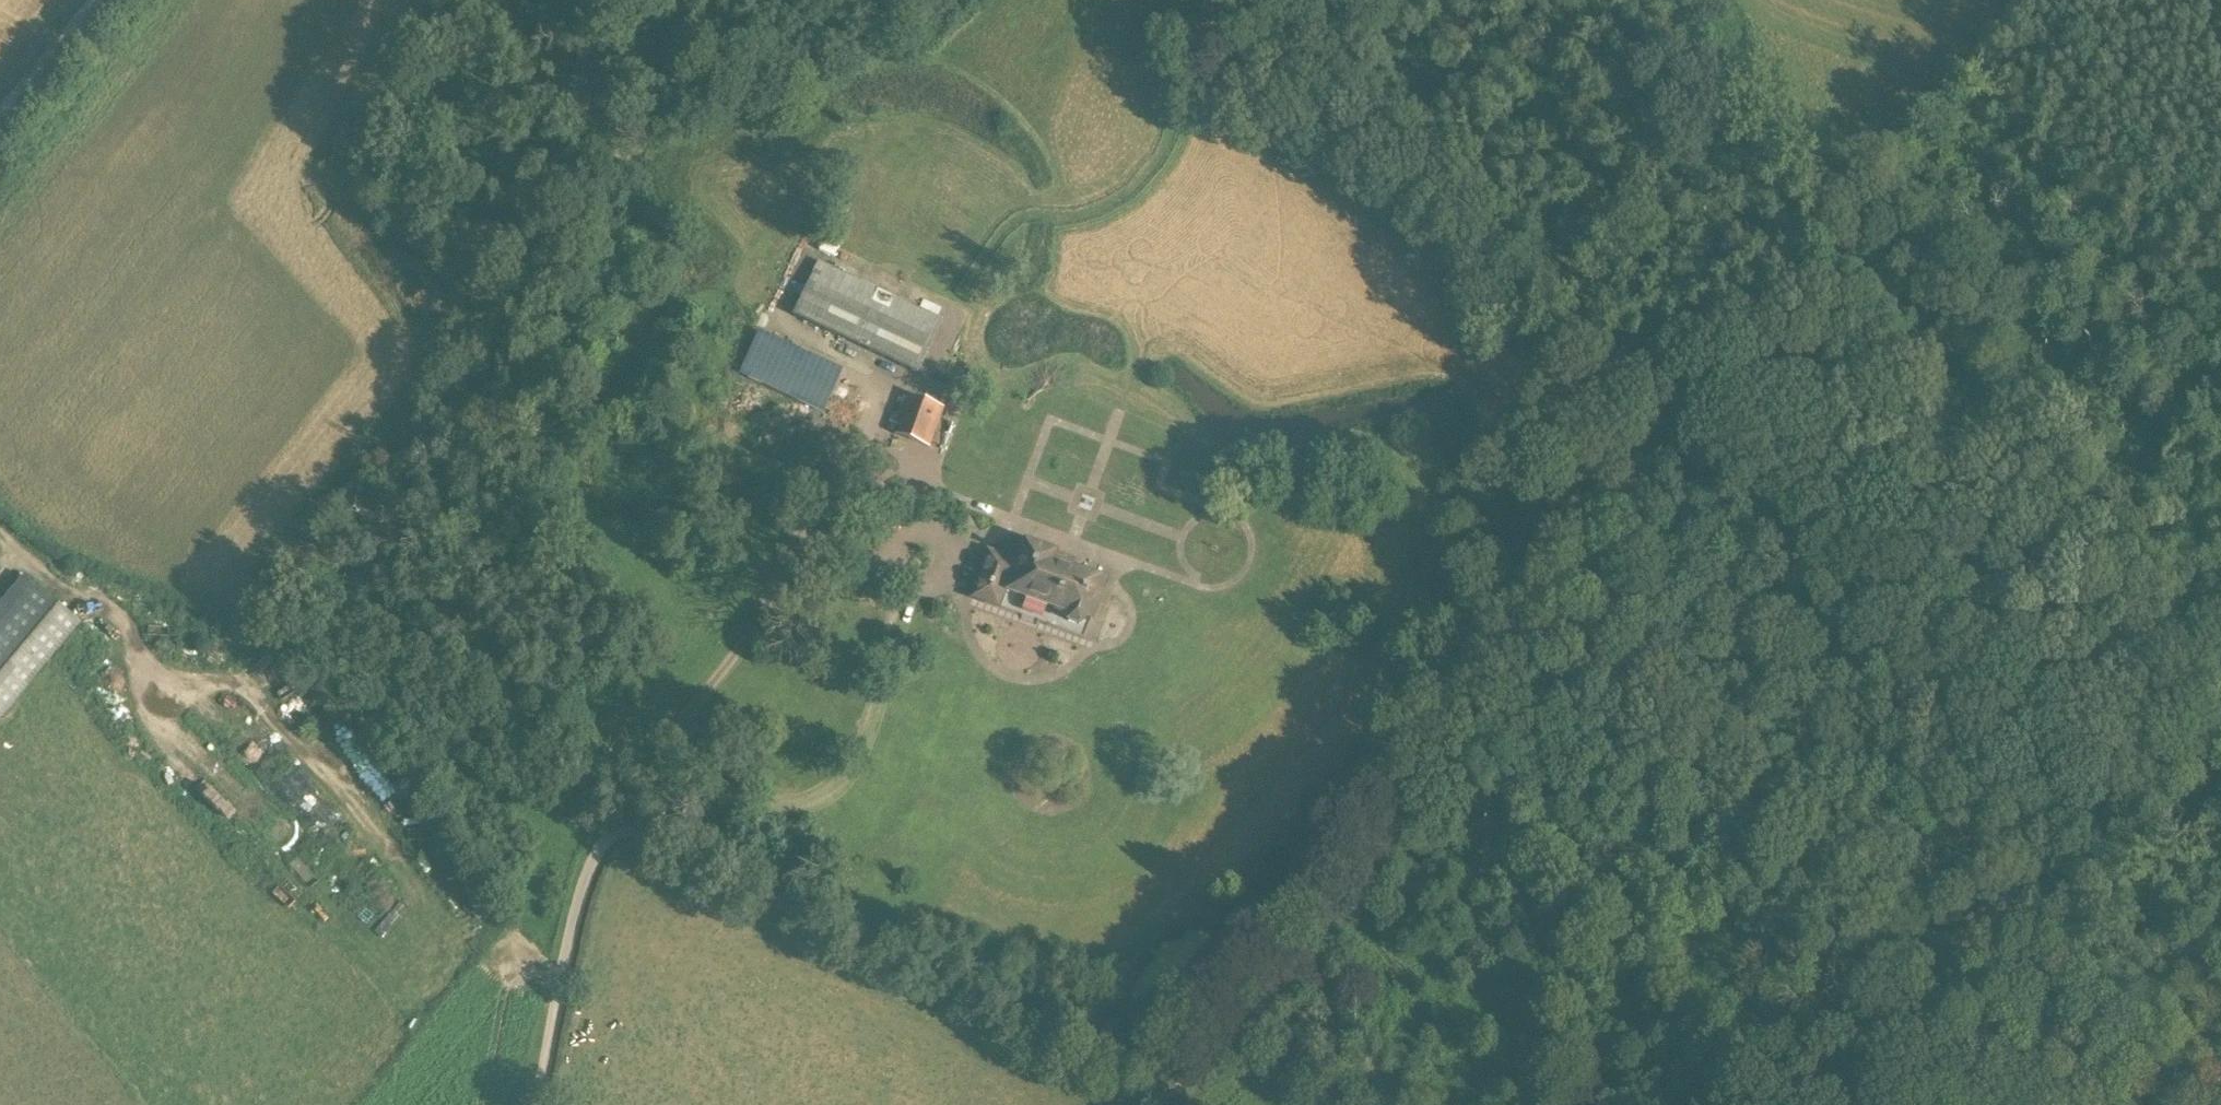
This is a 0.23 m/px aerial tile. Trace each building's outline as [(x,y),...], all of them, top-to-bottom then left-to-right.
[(915,374),(941,319),(817,262),(792,316),(915,374)] [(760,330),(741,375),(828,411),(847,367),(760,330)] [(894,435),(929,448),(943,408),(908,395),(894,435)] [(1090,622),(1104,582),(1076,572),(1080,563),(1011,538),(1004,558),(989,552),(972,598),(998,608),(1004,591),(1065,614),(1067,622),(1078,626),(1084,620),(1090,622)] [(80,625),(22,576),(0,602),(0,721),(80,625)] [(258,735),(239,719),(224,736),(243,752),(258,735)] [(368,752),(340,774),(362,802),(390,781),(368,752)]
